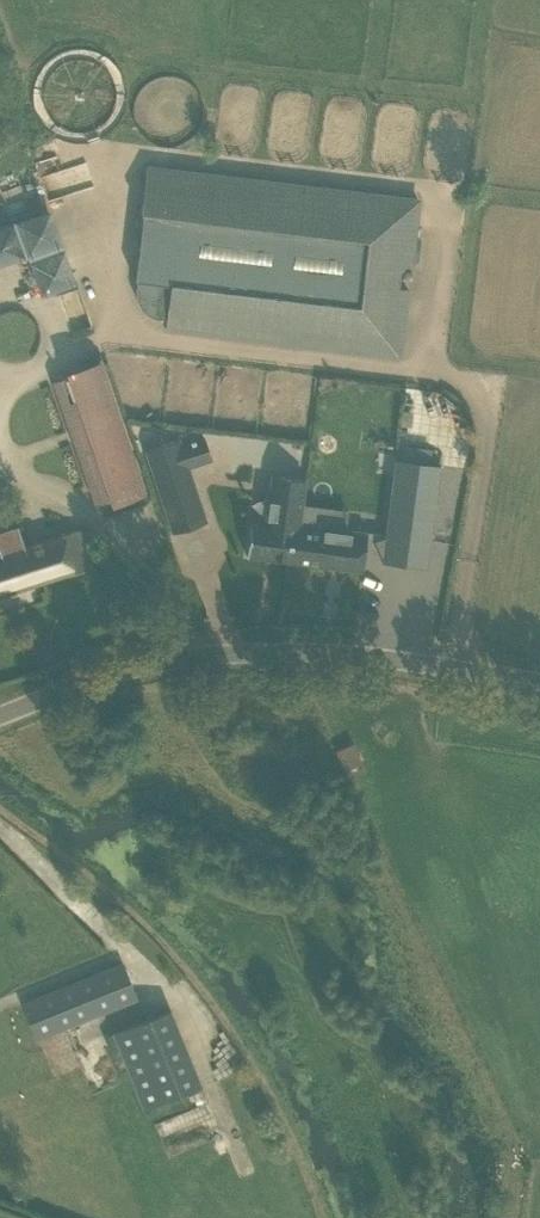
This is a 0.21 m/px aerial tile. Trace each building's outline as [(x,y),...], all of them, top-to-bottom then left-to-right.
[(165,330),(396,359),(415,204),(278,187),(279,181),(150,165),(136,281),(135,290),(136,299),(139,304),(144,310),(149,315),(157,318),(167,319),(165,330)] [(33,256),(44,294),(78,284),(56,209),(0,225),(0,265),(33,256)] [(112,494),(114,500),(142,491),(99,365),(56,380),(97,499),(112,494)] [(180,439),(144,451),(162,505),(198,493),(180,439)] [(396,459),(386,534),(430,540),(440,465),(396,459)] [(246,555),(362,570),(367,532),(300,523),(302,503),(306,480),(271,475),(265,525),(250,523),(246,555)] [(90,567),(77,528),(24,545),(18,526),(0,532),(0,596),(90,567)] [(22,1003),(36,1040),(137,999),(122,962),(22,1003)] [(119,1050),(143,1110),(202,1085),(170,1009),(112,1033),(112,1034),(104,1038),(111,1053),(119,1050)]
